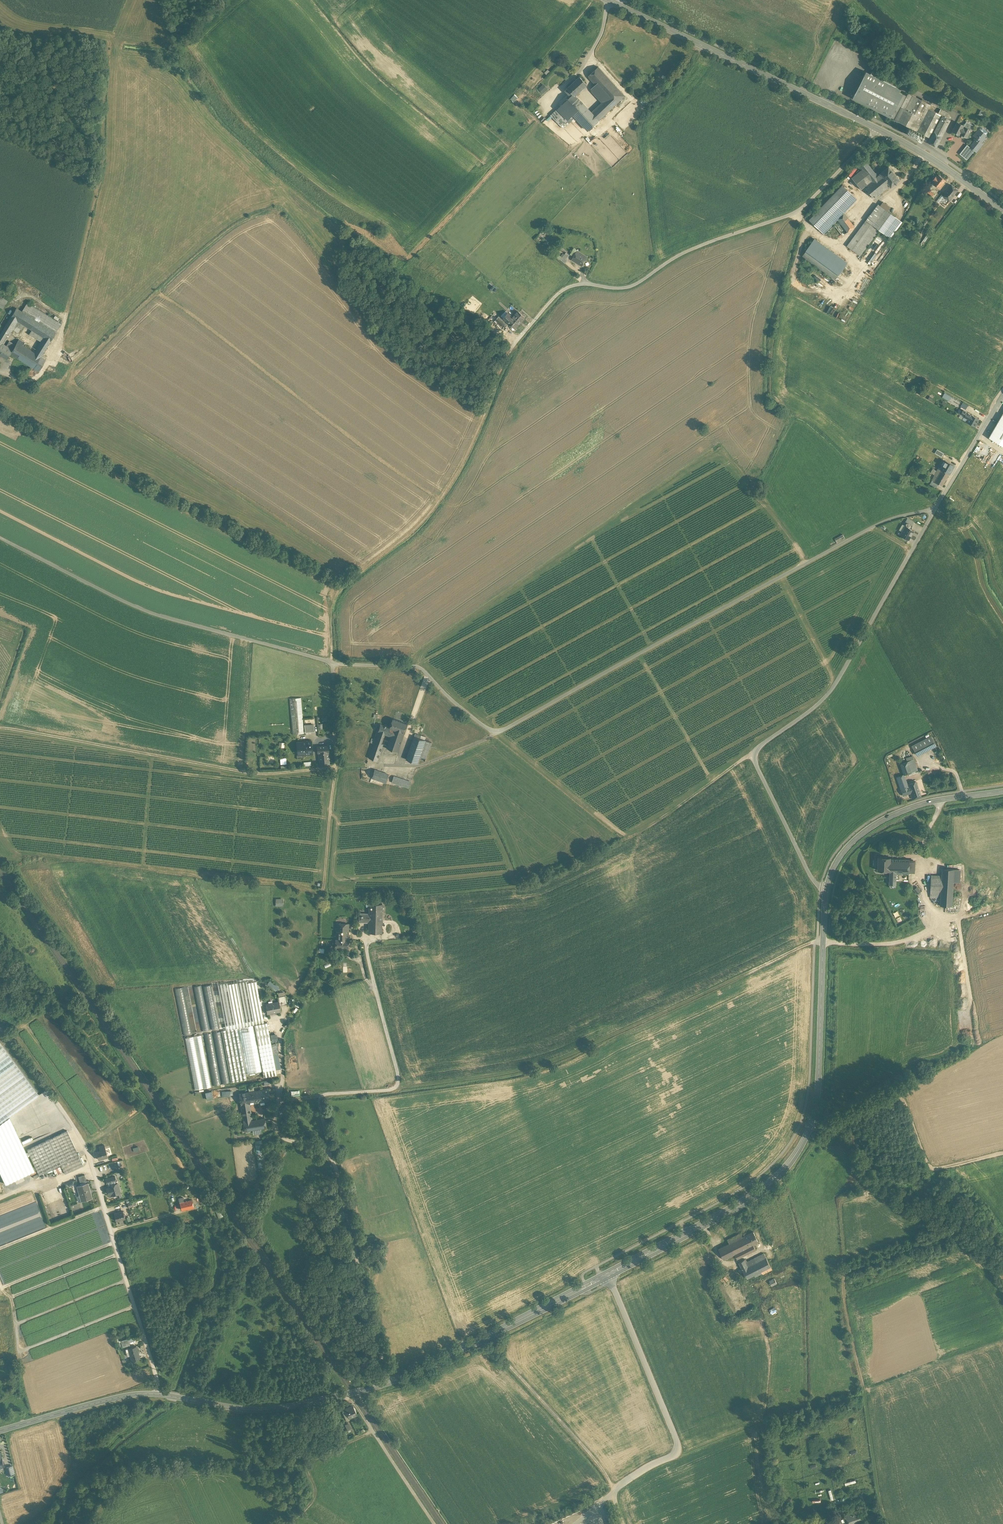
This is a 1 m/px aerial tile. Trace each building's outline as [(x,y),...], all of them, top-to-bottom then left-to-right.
[(590,115),(573,97),(559,111),(564,114),(568,111),(575,117),(590,132),(625,95),(597,68),(588,77),(590,80),(595,85),(608,97),(602,103),(592,113),(590,115)] [(900,89),(866,72),(853,98),(895,119),(907,96),(899,92),(900,89)] [(580,78),(568,89),(575,96),(587,85),(580,78)] [(538,88),(542,93),(548,88),(543,83),(538,88)] [(608,97),(595,85),(591,89),(591,92),(602,103),(608,97)] [(924,118),(906,109),(913,95),(908,93),(907,96),(895,119),(909,127),(917,131),(924,118)] [(931,105),(913,95),(906,109),(924,118),(931,105)] [(575,96),(573,97),(590,115),(592,113),(575,96)] [(949,113),(931,104),(931,105),(924,118),(917,131),(925,135),(930,138),(928,142),(936,147),(942,136),(950,119),(946,117),(949,113)] [(568,111),(564,114),(559,111),(544,124),(569,145),(571,144),(575,139),(577,141),(584,135),(571,121),(575,117),(568,111)] [(964,126),(957,122),(952,131),(957,133),(956,135),(959,136),(960,135),(963,136),(967,137),(971,130),(973,125),(966,121),(964,126)] [(917,131),(909,127),(906,132),(908,133),(914,136),(917,131)] [(983,128),(980,128),(980,129),(979,129),(974,136),(976,138),(969,146),(974,150),(974,151),(976,152),(983,143),(982,142),(987,135),(988,134),(987,132),(983,128)] [(925,135),(917,131),(914,136),(923,141),(925,135)] [(967,145),(964,150),(963,149),(960,154),(964,157),(966,155),(969,157),(974,151),(974,150),(969,146),(967,145)] [(878,176),(866,161),(859,167),(861,169),(871,181),(878,176)] [(900,180),(889,166),(880,173),(880,174),(890,186),(891,187),(900,180)] [(861,169),(852,177),(861,190),(865,187),(871,181),(861,169)] [(871,181),(865,187),(874,199),(890,186),(880,174),(878,176),(871,181)] [(945,181),(938,176),(937,177),(935,177),(932,182),(933,183),(932,184),(937,187),(940,189),(945,181)] [(842,184),(810,220),(824,234),(834,224),(843,236),(854,227),(844,213),(857,199),(842,184)] [(951,185),(943,196),(950,201),(958,190),(951,185)] [(893,209),(883,201),(880,205),(890,213),(893,209)] [(878,204),(866,220),(879,230),(890,238),(902,222),(890,213),(880,205),(878,204)] [(866,220),(847,246),(860,256),(879,230),(866,220)] [(847,262),(814,239),(803,255),(835,278),(847,262)] [(588,257),(577,250),(571,260),(582,266),(588,257)] [(562,257),(560,259),(565,263),(567,260),(566,259),(569,255),(566,252),(562,257)] [(42,293),(21,278),(21,287),(39,298),(42,293)] [(61,324),(27,302),(22,311),(23,312),(18,321),(24,325),(32,330),(44,337),(50,341),(61,324)] [(0,324),(0,325),(4,328),(15,309),(11,306),(0,324)] [(5,350),(7,352),(10,353),(13,349),(6,345),(4,344),(15,325),(18,321),(23,312),(22,311),(16,308),(15,309),(4,328),(0,334),(0,347),(5,350)] [(525,317),(518,311),(513,317),(508,313),(504,318),(508,322),(508,321),(515,327),(519,323),(521,324),(523,322),(521,321),(525,317)] [(495,320),(499,316),(494,312),(486,320),(491,325),(493,322),(495,320)] [(507,324),(499,316),(495,320),(496,320),(499,323),(504,327),(507,324)] [(24,325),(18,321),(15,325),(22,329),(24,325)] [(44,337),(32,330),(29,334),(41,341),(44,337)] [(41,341),(34,352),(41,356),(50,341),(44,337),(41,341)] [(23,345),(18,342),(19,340),(19,339),(15,344),(13,349),(10,353),(39,371),(46,360),(41,357),(41,356),(34,352),(23,345)] [(15,344),(9,341),(6,345),(13,349),(15,344)] [(945,393),(942,397),(949,401),(951,397),(945,393)] [(971,415),(963,410),(961,414),(964,416),(965,417),(969,419),(971,415)] [(988,438),(1000,445),(1002,440),(1002,413),(988,438)] [(964,416),(961,414),(959,417),(967,422),(969,419),(965,417),(964,416)] [(969,419),(967,422),(974,426),(979,419),(971,415),(969,419)] [(980,453),(985,443),(979,440),(975,450),(980,453)] [(942,457),(935,453),(932,458),(944,465),(946,461),(941,458),(942,457)] [(944,465),(932,458),(931,457),(928,461),(939,468),(942,469),(944,465)] [(954,466),(946,461),(944,465),(942,469),(949,474),(954,466)] [(939,468),(936,472),(935,470),(932,468),(930,472),(934,475),(932,480),(935,481),(942,469),(939,468)] [(942,469),(935,481),(942,486),(949,474),(942,469)] [(910,528),(906,526),(901,535),(908,540),(910,536),(911,536),(914,530),(910,528)] [(835,538),(838,543),(845,539),(843,534),(835,538)] [(301,698),(290,699),(292,734),(304,733),(301,698)] [(408,724),(393,719),(390,727),(390,728),(405,733),(408,724)] [(405,733),(390,728),(390,727),(380,724),(373,744),(369,758),(377,761),(383,744),(380,743),(383,734),(391,736),(388,746),(387,745),(386,748),(398,752),(405,733)] [(425,740),(414,736),(406,759),(418,763),(419,759),(426,740),(425,740)] [(931,737),(913,746),(917,755),(935,745),(931,737)] [(426,740),(419,759),(425,761),(432,742),(426,740)] [(310,742),(297,744),(299,757),(312,755),(310,742)] [(329,750),(320,750),(319,759),(329,760),(329,750)] [(908,761),(900,764),(904,775),(913,771),(912,769),(909,761),(908,761)] [(389,774),(374,769),(371,778),(386,783),(389,774)] [(411,782),(394,776),(392,782),(409,788),(411,782)] [(903,781),(902,778),(897,779),(901,789),(908,787),(907,783),(906,780),(903,781)] [(916,781),(909,783),(909,782),(907,783),(908,787),(910,793),(912,799),(921,796),(916,781)] [(908,787),(901,789),(903,796),(910,793),(908,787)] [(891,857),(878,856),(878,870),(890,870),(891,858),(891,857)] [(909,859),(891,858),(890,870),(890,872),(896,873),(909,873),(909,859)] [(954,869),(942,868),(941,882),(941,898),(940,905),(952,906),(954,869)] [(941,882),(931,881),(930,897),(941,898),(941,882)] [(382,904),(369,904),(369,914),(368,922),(368,933),(381,933),(382,904)] [(369,914),(359,913),(359,922),(368,922),(369,914)] [(349,924),(337,923),(336,939),(335,939),(335,947),(348,948),(349,940),(348,940),(349,924)] [(276,990),(279,986),(269,980),(266,984),(276,990)] [(192,1032),(199,1030),(191,985),(173,988),(183,1034),(192,1032)] [(193,988),(201,1030),(209,1029),(202,988),(201,986),(193,988)] [(202,988),(209,1029),(218,1027),(211,986),(202,988)] [(216,997),(217,1005),(261,998),(259,989),(216,997)] [(285,995),(278,997),(279,1002),(280,1004),(286,1003),(285,995)] [(279,1002),(265,1004),(267,1013),(281,1011),(280,1004),(279,1002)] [(263,1009),(220,1017),(222,1030),(263,1023),(266,1022),(263,1009)] [(246,1079),(245,1074),(272,1069),(263,1023),(222,1030),(212,1032),(221,1084),(246,1079)] [(214,1086),(221,1084),(212,1032),(204,1034),(214,1086)] [(201,1034),(185,1038),(195,1088),(211,1085),(201,1034)] [(0,1043),(0,1124),(10,1117),(38,1095),(0,1043)] [(232,1087),(221,1088),(222,1096),(232,1095),(232,1087)] [(268,1088),(239,1093),(241,1105),(249,1103),(269,1100),(268,1088)] [(249,1103),(241,1105),(243,1120),(252,1119),(249,1103)] [(10,1117),(0,1124),(0,1172),(6,1184),(35,1170),(28,1156),(30,1155),(28,1152),(26,1152),(10,1117)] [(252,1119),(243,1120),(245,1130),(266,1127),(265,1118),(252,1120),(252,1119)] [(67,1130),(27,1149),(28,1152),(30,1155),(39,1175),(61,1165),(65,1174),(83,1165),(67,1130)] [(100,1150),(96,1151),(98,1159),(108,1157),(105,1148),(100,1150)] [(85,1175),(78,1176),(80,1183),(87,1182),(85,1175)] [(115,1181),(108,1183),(109,1187),(107,1188),(108,1194),(111,1193),(112,1195),(120,1192),(118,1183),(116,1184),(115,1181)] [(87,1183),(77,1186),(80,1194),(78,1194),(79,1195),(78,1196),(77,1196),(79,1201),(92,1198),(87,1183)] [(192,1200),(184,1202),(184,1200),(179,1201),(182,1210),(194,1207),(192,1200)] [(123,1211),(114,1213),(116,1221),(125,1218),(123,1211)] [(753,1231),(742,1236),(750,1252),(756,1249),(753,1245),(759,1242),(753,1231)] [(740,1232),(727,1239),(729,1243),(718,1248),(724,1259),(735,1254),(737,1258),(750,1252),(742,1236),(740,1232)] [(764,1252),(747,1261),(746,1259),(739,1262),(747,1279),(749,1278),(751,1282),(757,1279),(755,1276),(762,1273),(763,1274),(772,1269),(764,1252)] [(773,1275),(768,1278),(773,1289),(776,1288),(777,1290),(780,1289),(773,1275)] [(128,1338),(121,1340),(123,1347),(130,1345),(128,1338)] [(136,1346),(128,1348),(132,1361),(140,1358),(136,1346)] [(354,1406),(349,1408),(348,1407),(345,1409),(349,1417),(357,1414),(354,1406)] [(12,1466),(6,1467),(8,1474),(14,1472),(12,1466)] [(845,1514),(848,1523),(858,1523),(863,1522),(859,1509),(845,1514)]
